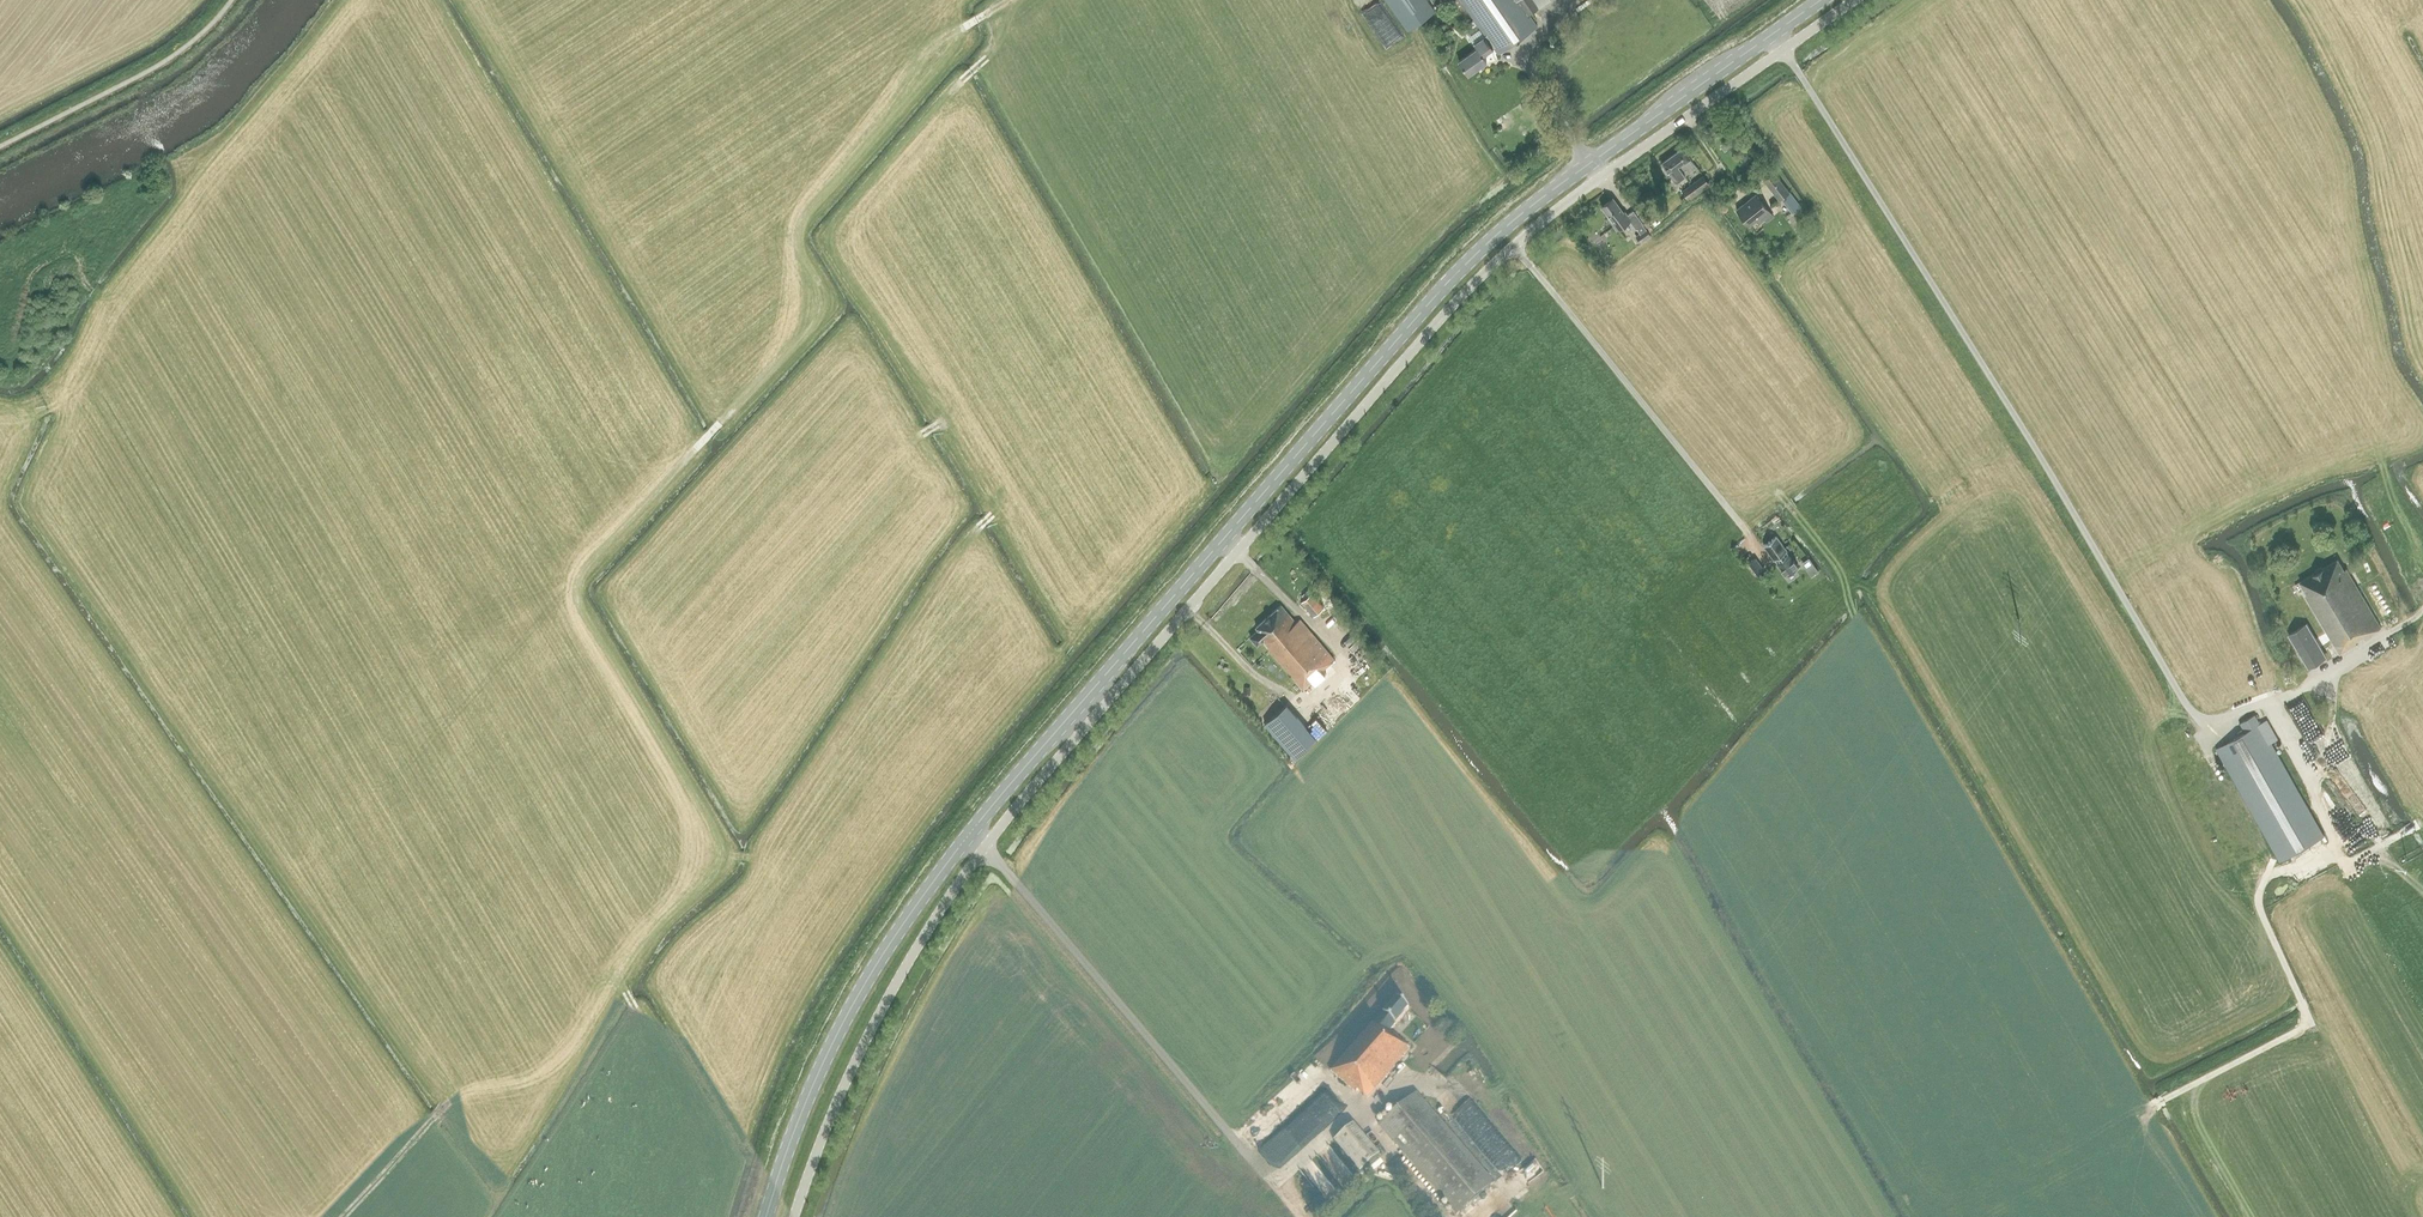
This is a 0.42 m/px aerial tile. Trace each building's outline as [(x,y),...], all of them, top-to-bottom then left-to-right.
[(1435,12),(1427,0),(1386,0),(1407,31),(1435,12)] [(1473,44),(1477,49),(1458,61),(1468,75),(1487,62),(1482,56),(1494,48),(1498,54),(1537,27),(1529,15),(1538,9),(1532,0),(1460,0),(1485,35),(1473,44)] [(1736,129),(1740,126),(1736,120),(1732,123),(1736,129)] [(1675,182),(1695,166),(1683,147),(1662,163),(1675,182)] [(1798,205),(1789,192),(1774,172),(1764,180),(1779,200),(1786,195),(1788,198),(1783,202),(1791,212),(1792,211),(1794,213),(1798,209),(1796,206),(1798,205)] [(1687,201),(1709,185),(1703,176),(1681,192),(1687,201)] [(1768,222),(1773,218),(1771,214),(1756,194),(1736,209),(1749,225),(1756,220),(1759,223),(1765,218),(1768,222)] [(1640,233),(1646,229),(1643,224),(1644,224),(1634,211),(1627,215),(1625,212),(1623,213),(1613,199),(1602,207),(1613,221),(1611,222),(1618,230),(1630,221),(1637,229),(1640,233)] [(1646,229),(1640,233),(1635,236),(1640,243),(1651,235),(1646,229)] [(1776,536),(1764,545),(1775,560),(1778,563),(1777,563),(1786,575),(1799,566),(1790,554),(1789,555),(1786,551),(1787,551),(1776,536)] [(1753,569),(1758,565),(1753,559),(1748,564),(1753,569)] [(2344,570),(2337,559),(2324,567),(2321,567),(2316,570),(2314,573),(2300,582),(2307,595),(2305,596),(2333,643),(2325,648),(2331,659),(2342,653),(2351,647),(2371,635),(2370,634),(2381,628),(2346,569),(2344,570)] [(1812,574),(1817,570),(1812,563),(1807,567),(1812,574)] [(1314,616),(1324,607),(1323,607),(1328,602),(1317,589),(1302,602),(1314,616)] [(1296,623),(1281,605),(1256,627),(1259,630),(1250,637),(1257,645),(1262,641),(1304,689),(1313,681),(1315,684),(1327,673),(1323,669),(1335,659),(1300,619),(1296,623)] [(2305,625),(2290,634),(2309,667),(2325,658),(2305,625)] [(2297,715),(2315,757),(2322,753),(2322,747),(2319,740),(2317,734),(2317,731),(2320,730),(2321,736),(2326,736),(2326,731),(2324,727),(2330,727),(2324,715),(2317,718),(2315,712),(2302,712),(2297,700),(2289,703),(2297,722),(2297,715)] [(1297,759),(1319,740),(1287,704),(1265,723),(1297,759)] [(2278,739),(2267,720),(2260,724),(2255,715),(2240,724),(2245,732),(2216,749),(2281,862),(2324,836),(2271,744),(2278,739)] [(2323,783),(2351,821),(2366,810),(2336,768),(2332,772),(2334,775),(2323,783)] [(1389,1033),(1409,1010),(1397,1000),(1374,1026),(1372,1024),(1330,1072),(1355,1094),(1357,1092),(1366,1100),(1409,1050),(1389,1033)] [(1456,1216),(1494,1184),(1416,1094),(1379,1127),(1456,1216)] [(1333,1142),(1359,1173),(1381,1155),(1354,1124),(1333,1142)]
